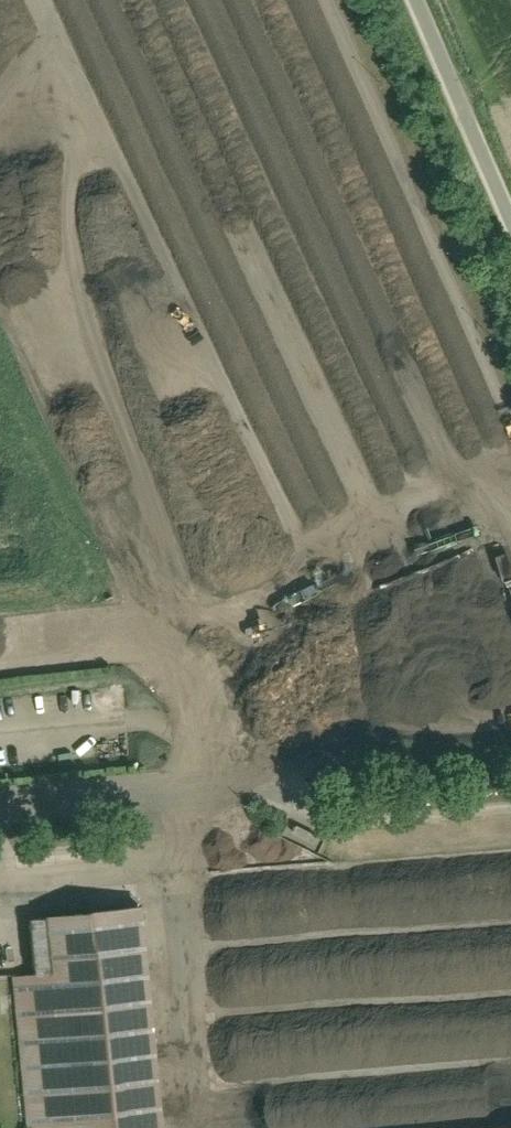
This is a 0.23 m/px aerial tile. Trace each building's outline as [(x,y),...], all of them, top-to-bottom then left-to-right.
[(7,985),(22,1127),(164,1127),(142,915),(42,925),(48,981),(7,985)]
